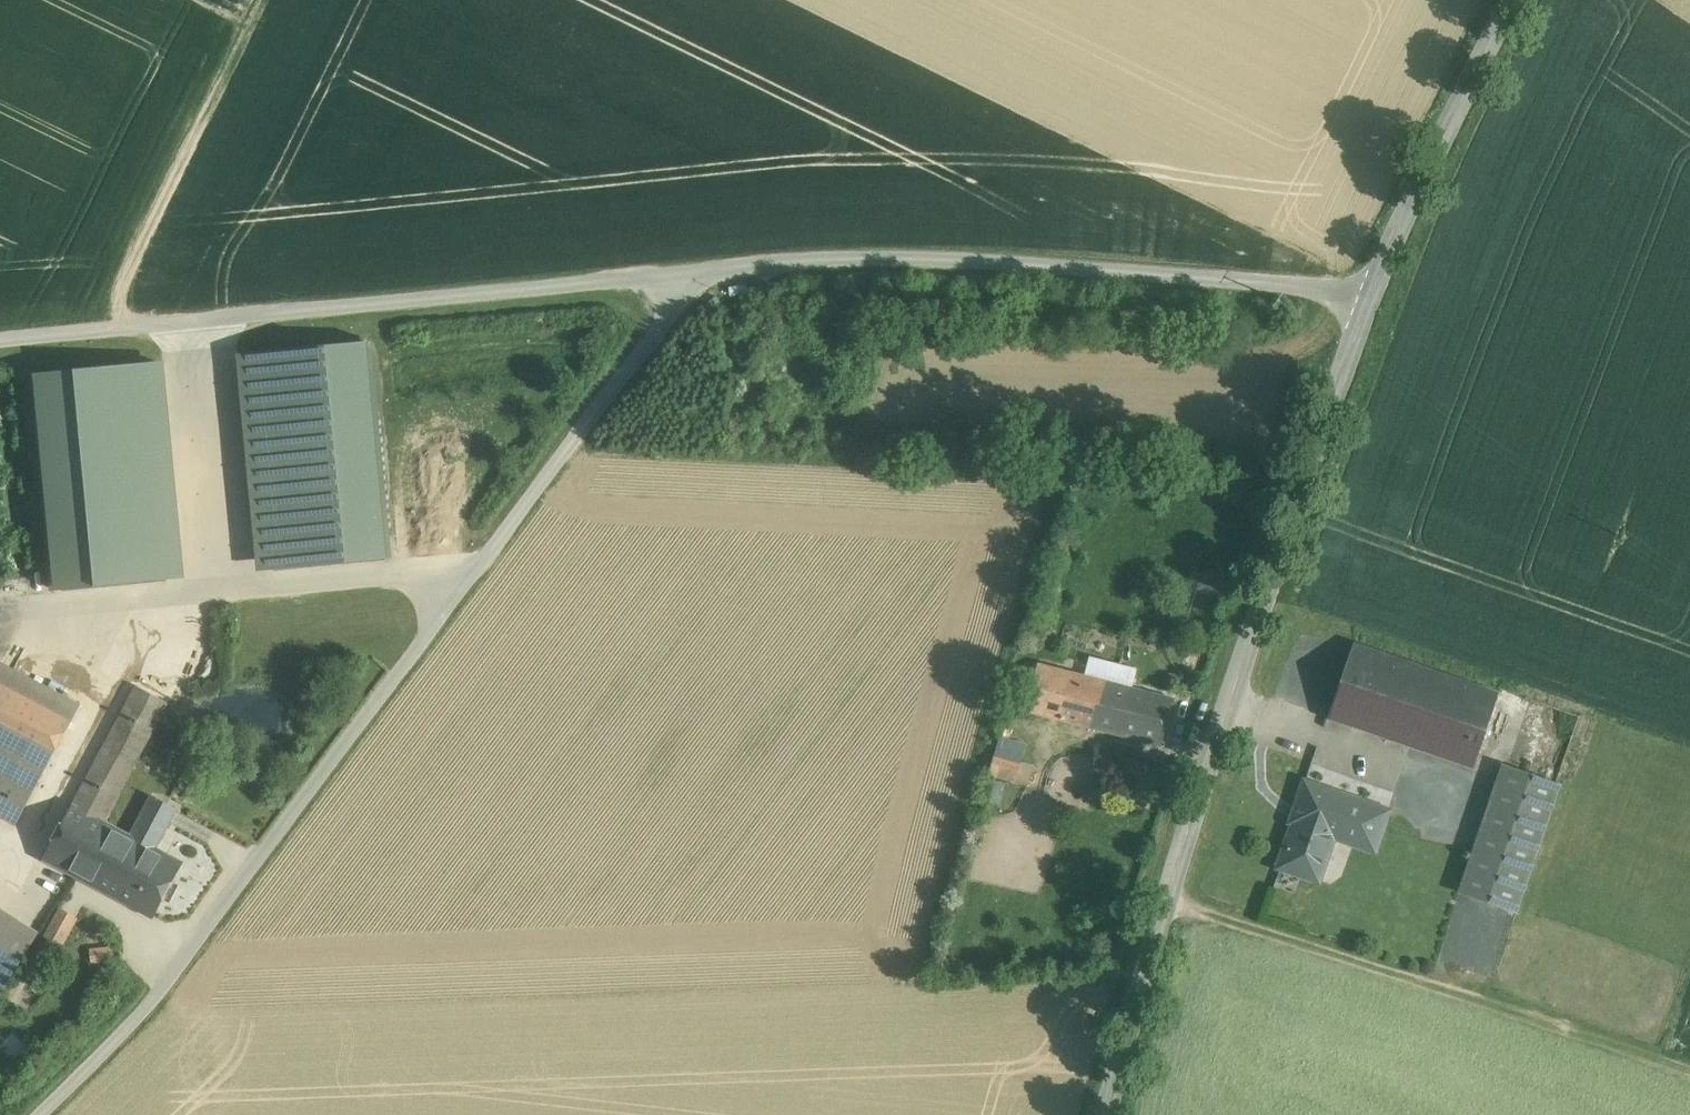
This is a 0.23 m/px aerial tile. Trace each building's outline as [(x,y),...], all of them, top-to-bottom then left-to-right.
[(366,341),(257,352),(278,569),(387,558),(366,341)] [(371,341),(366,341),(387,558),(392,558),(371,341)] [(278,569),(257,352),(237,354),(258,571),(278,569)] [(164,361),(145,363),(165,580),(185,578),(164,361)] [(56,590),(165,580),(145,363),(35,373),(56,590)] [(1500,693),(1354,643),(1328,718),(1474,768),(1500,693)] [(1091,657),(1086,676),(1134,689),(1140,670),(1091,657)] [(2,662),(0,667),(0,733),(51,760),(81,704),(2,662)] [(1086,676),(1038,664),(1024,710),(1161,746),(1175,699),(1134,689),(1086,676)] [(137,685),(45,858),(110,892),(124,865),(106,855),(119,830),(104,822),(169,702),(137,685)] [(0,733),(0,816),(17,824),(51,760),(0,733)] [(1025,746),(1000,738),(995,753),(1021,761),(1025,746)] [(1021,761),(995,753),(989,774),(1015,782),(1021,761)] [(1021,761),(1015,782),(1028,786),(1033,765),(1021,761)] [(1504,765),(1461,892),(1516,912),(1560,784),(1504,765)] [(1388,811),(1306,783),(1293,821),(1295,822),(1280,867),(1318,880),(1334,835),(1375,850),(1388,811)] [(176,808),(153,796),(145,811),(168,822),(176,808)] [(145,811),(131,837),(119,830),(106,855),(124,865),(110,892),(153,915),(163,898),(171,903),(180,885),(172,880),(182,863),(154,848),(168,822),(145,811)] [(3,988),(38,931),(0,908),(0,986),(3,988)] [(49,930),(73,930),(73,910),(49,910),(49,930)]
